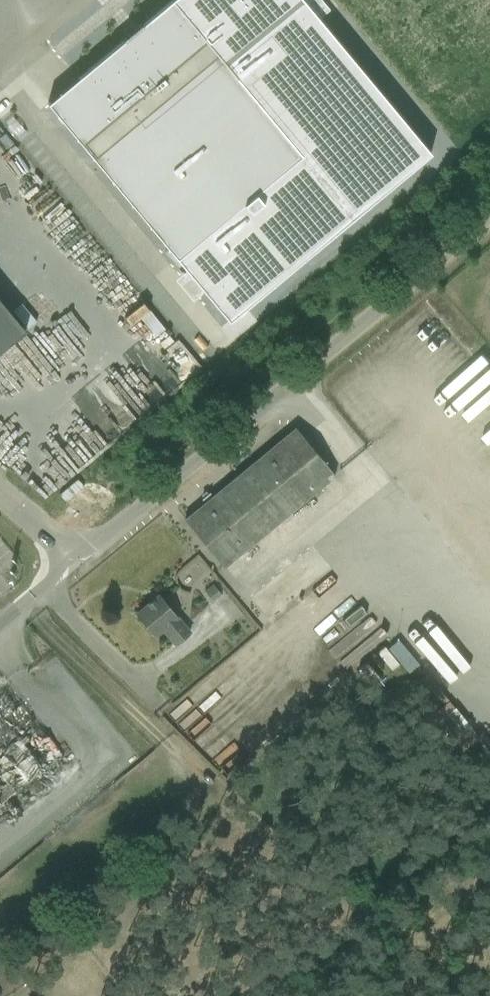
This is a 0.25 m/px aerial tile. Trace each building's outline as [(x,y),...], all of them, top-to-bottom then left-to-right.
[(48,103),(81,144),(177,259),(229,321),(431,153),(304,0),(172,0),(142,25),(142,24),(123,39),(124,40),(79,78),(112,118),(83,142),(50,102),(48,103)] [(25,330),(0,300),(0,351),(25,330)] [(157,334),(165,326),(147,306),(139,314),(157,334)] [(224,567),(335,475),(296,427),(185,519),(224,567)] [(205,591),(213,601),(222,594),(213,584),(205,591)] [(175,644),(190,631),(159,595),(136,613),(155,635),(162,628),(175,644)] [(387,648),(409,671),(420,661),(398,638),(387,648)] [(66,756),(16,691),(0,703),(0,807),(66,756)] [(455,705),(436,720),(455,742),(473,727),(455,705)]
